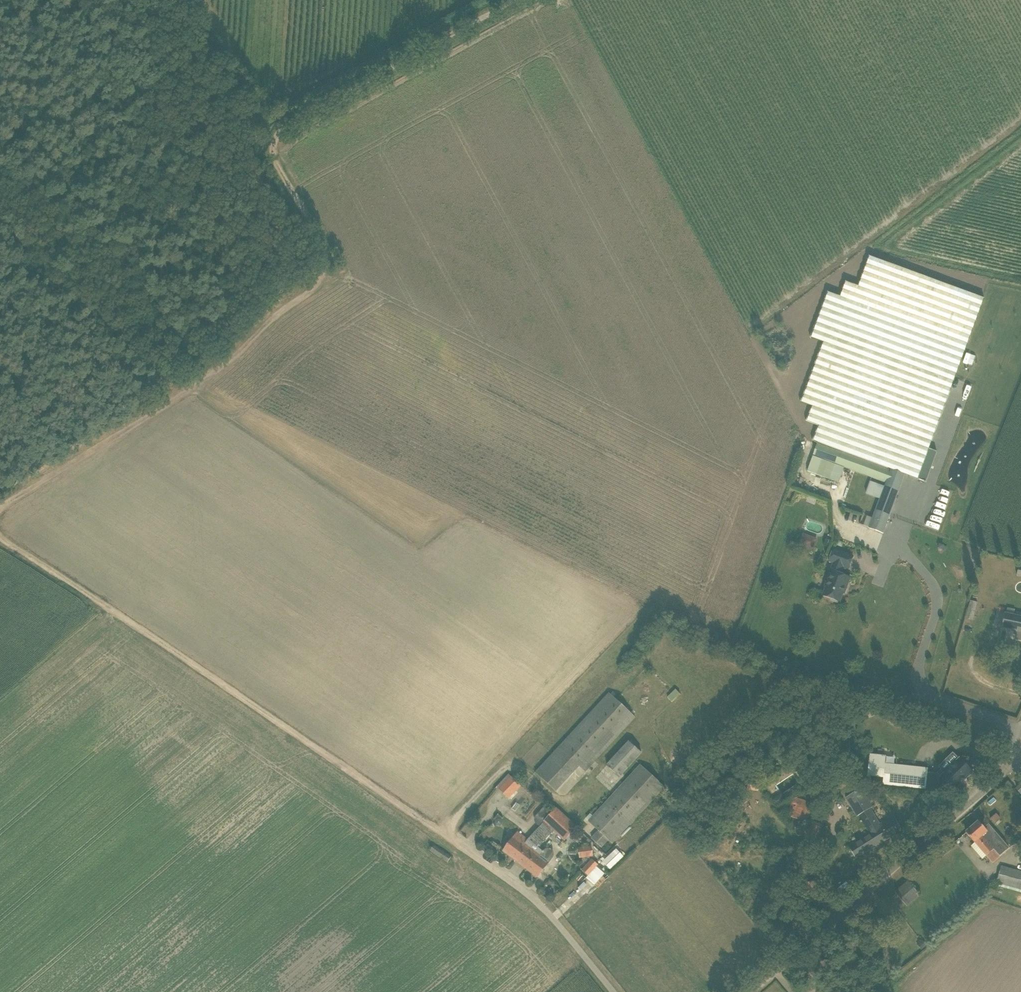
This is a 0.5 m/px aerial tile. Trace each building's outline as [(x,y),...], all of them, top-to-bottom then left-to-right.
[(956,374),(967,344),(841,298),(828,293),(812,338),(824,343),(802,403),(813,407),(808,422),(820,426),(814,442),(820,444),(895,472),(926,482),(937,452),(929,449),(956,374)] [(895,472),(820,444),(815,457),(809,472),(824,477),(830,462),(838,466),(886,483),(890,485),(895,472)] [(883,533),(899,492),(885,487),(870,528),(883,533)] [(798,548),(806,550),(811,537),(803,535),(798,548)] [(845,594),(847,589),(851,578),(841,575),(844,567),(849,569),(854,557),(834,549),(829,562),(834,564),(831,571),(827,581),(829,581),(823,596),(832,599),(832,601),(838,603),(838,602),(840,602),(843,593),(845,594)] [(1020,633),(1020,617),(1005,614),(1002,629),(1020,633)] [(680,698),(675,692),(668,699),(674,705),(680,698)] [(635,717),(630,712),(610,693),(559,748),(585,772),(635,717)] [(606,765),(607,766),(620,778),(642,754),(629,741),(606,765)] [(928,768),(928,769),(886,765),(886,755),(870,753),(868,777),(884,779),(883,785),(926,789),(928,768)] [(966,765),(960,759),(951,767),(950,765),(944,771),(942,769),(937,773),(941,777),(954,791),(973,772),(972,771),(973,768),(969,764),(966,765)] [(563,781),(544,764),(536,773),(554,790),(563,781)] [(589,822),(599,831),(609,840),(613,844),(665,787),(641,765),(589,822)] [(510,799),(522,786),(509,774),(498,786),(499,788),(499,789),(510,799)] [(747,784),(765,786),(766,776),(748,774),(747,784)] [(849,846),(856,858),(903,831),(894,816),(880,825),(870,809),(872,807),(861,788),(846,798),(857,817),(859,816),(870,833),(849,846)] [(814,804),(813,804),(793,796),(786,815),(806,823),(807,823),(808,820),(814,804)] [(543,806),(539,811),(547,819),(551,814),(543,806)] [(577,827),(557,808),(544,822),(564,841),(577,827)] [(820,837),(824,826),(808,820),(807,823),(806,823),(802,831),(820,837)] [(985,828),(979,822),(966,833),(975,843),(992,863),(1000,857),(994,850),(1004,842),(989,824),(985,828)] [(592,839),(596,842),(602,848),(609,840),(599,831),(592,839)] [(538,877),(551,860),(553,857),(554,856),(554,855),(554,854),(553,853),(553,852),(553,851),(552,851),(551,850),(550,850),(549,849),(548,849),(547,849),(546,849),(545,850),(544,850),(543,851),(518,833),(504,852),(538,877)] [(447,861),(450,855),(432,845),(428,851),(447,861)] [(592,846),(579,848),(580,858),(593,857),(592,846)] [(589,876),(599,865),(593,860),(583,870),(589,876)] [(1001,867),(997,883),(1020,889),(1020,872),(1001,867)] [(920,895),(915,890),(909,882),(896,893),(907,906),(920,895)]
